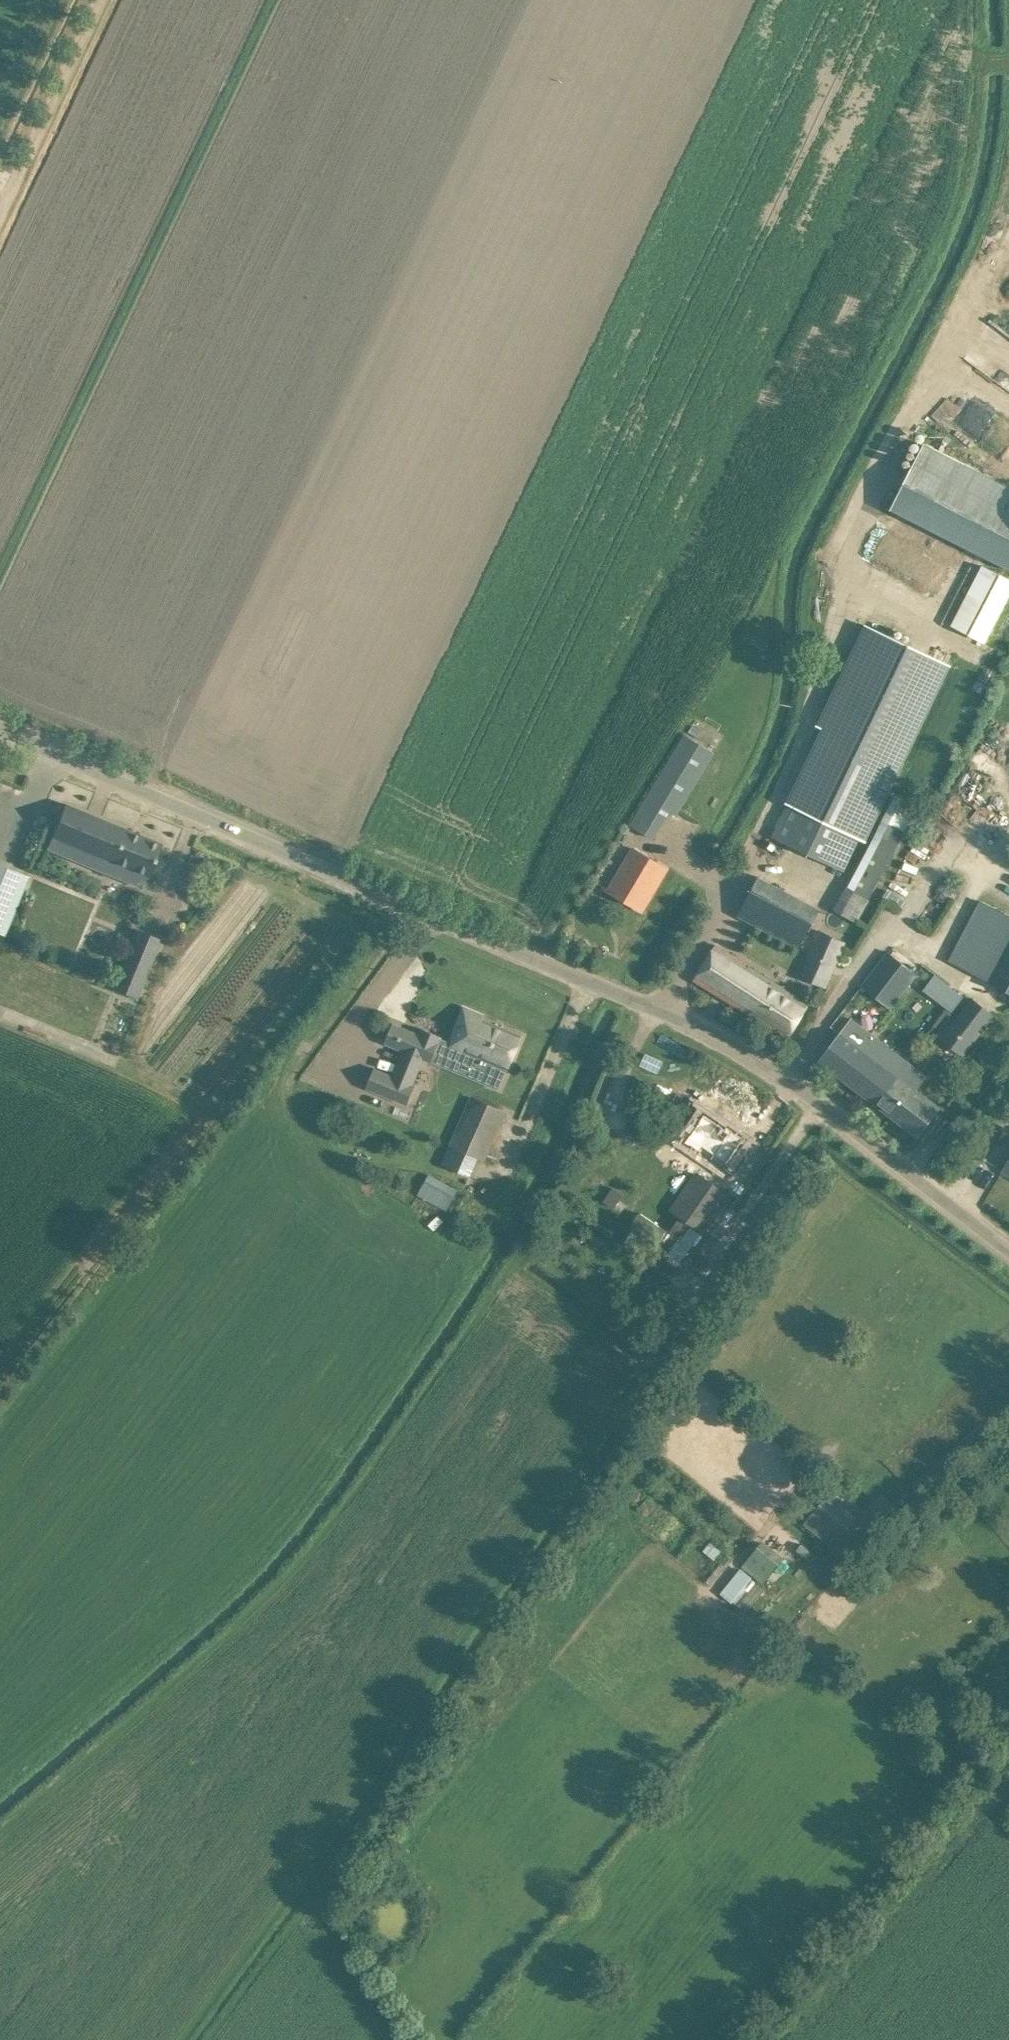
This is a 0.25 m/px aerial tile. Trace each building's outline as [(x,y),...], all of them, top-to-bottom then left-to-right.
[(890,510),(1008,571),(1008,487),(924,443),(890,510)] [(826,725),(773,836),(843,870),(889,775),(894,777),(948,664),(868,625),(821,722),(826,725)] [(686,736),(633,825),(654,837),(662,823),(669,811),(676,815),(714,752),(686,735),(686,736)] [(891,801),(835,906),(858,919),(915,810),(893,798),(891,801)] [(66,803),(47,848),(107,873),(108,871),(144,886),(162,843),(66,803)] [(635,846),(619,871),(608,889),(641,909),(667,866),(635,846)] [(899,914),(919,923),(934,890),(916,882),(926,860),(904,850),(883,895),(903,905),(899,914)] [(28,876),(0,864),(0,934),(5,936),(28,876)] [(821,909),(759,875),(739,913),(801,946),(821,909)] [(943,881),(938,889),(952,896),(955,898),(962,884),(955,880),(951,886),(943,881)] [(951,960),(1008,991),(1008,913),(981,899),(951,960)] [(136,928),(111,988),(137,999),(162,939),(136,928)] [(800,977),(824,988),(845,941),(819,931),(800,977)] [(715,945),(705,962),(694,979),(788,1037),(808,1005),(783,990),(784,988),(715,945)] [(863,987),(892,1008),(917,973),(888,952),(863,987)] [(944,1021),(937,1030),(966,1053),(995,1014),(972,998),(951,1027),(944,1021)] [(483,1016),(464,1008),(451,1041),(441,1037),(442,1035),(422,1028),(419,1033),(393,1023),(385,1042),(404,1050),(394,1075),(374,1067),(367,1087),(408,1104),(416,1084),(413,1083),(424,1058),(431,1061),(436,1049),(485,1069),(489,1060),(508,1067),(522,1035),(482,1018),(483,1016)] [(852,1018),(831,1044),(819,1060),(918,1136),(940,1107),(917,1089),(927,1076),(852,1018)] [(470,1097),(450,1145),(480,1157),(484,1159),(503,1111),(470,1097)] [(987,1118),(1004,1126),(1008,1115),(993,1107),(987,1118)] [(686,1141),(708,1156),(724,1167),(744,1138),(727,1126),(726,1128),(705,1114),(686,1141)] [(430,1173),(418,1194),(446,1210),(458,1189),(430,1173)] [(673,1209),(686,1218),(703,1230),(728,1193),(698,1173),(673,1209)] [(613,1186),(603,1200),(615,1208),(624,1194),(613,1186)] [(840,1534),(842,1532),(854,1516),(828,1495),(813,1512),(840,1534)] [(764,1539),(742,1567),(761,1583),(784,1556),(764,1539)]
